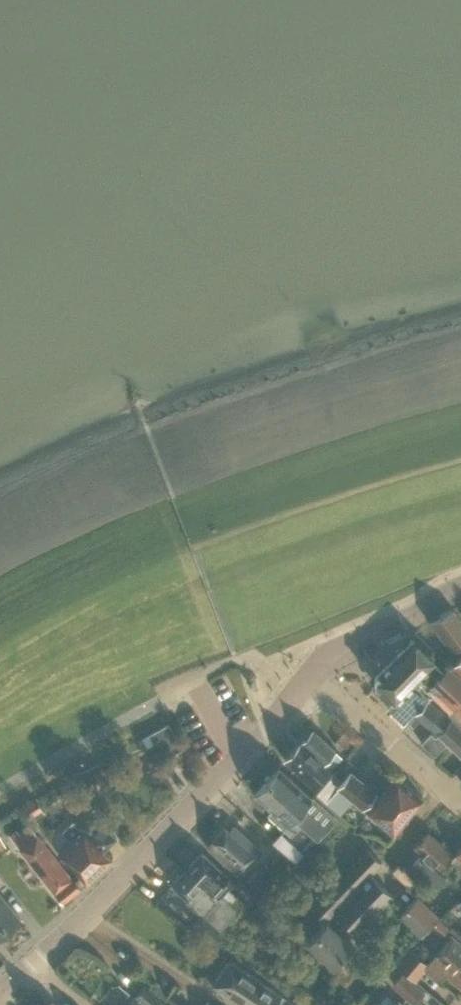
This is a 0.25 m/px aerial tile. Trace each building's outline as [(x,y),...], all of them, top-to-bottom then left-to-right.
[(451,650),(460,645),(460,621),(452,609),(429,621),(451,650)] [(436,691),(454,708),(460,701),(460,678),(448,666),(443,672),(433,663),(435,661),(413,639),(401,651),(375,676),(375,684),(393,701),(390,705),(407,721),(416,712),(429,698),(436,691)] [(460,673),(460,655),(452,665),(460,673)] [(429,698),(416,712),(421,718),(433,729),(421,741),(434,754),(446,741),(460,755),(460,728),(429,698)] [(413,726),(421,718),(416,712),(407,721),(413,726)] [(143,735),(151,756),(182,744),(173,723),(143,735)] [(313,729),(285,760),(313,786),(341,755),(313,729)] [(291,834),(301,823),(317,837),(335,817),(312,796),(311,797),(279,767),(271,776),(270,776),(254,793),(271,809),(267,813),(284,828),(291,834)] [(380,796),(375,793),(376,792),(350,770),(342,780),(333,772),(315,793),(326,802),(338,788),(362,809),(362,808),(366,812),(392,834),(423,797),(397,775),(380,796)] [(32,815),(41,809),(35,799),(25,806),(32,815)] [(61,830),(66,834),(71,840),(58,853),(86,882),(110,859),(102,850),(115,837),(90,811),(77,823),(73,819),(61,830)] [(12,838),(31,862),(49,848),(29,824),(12,838)] [(207,846),(237,874),(260,849),(233,825),(228,830),(225,827),(207,846)] [(299,859),(307,850),(284,831),(276,840),(299,859)] [(449,859),(453,855),(433,836),(429,840),(424,835),(414,846),(422,854),(411,865),(436,888),(446,877),(440,871),(450,860),(449,859)] [(453,855),(449,859),(450,860),(460,870),(460,846),(453,855)] [(49,848),(31,862),(62,901),(80,887),(49,848)] [(346,939),(354,930),(357,933),(393,895),(370,873),(381,862),(367,848),(311,907),(326,921),(308,940),(333,964),(352,944),(346,939)] [(215,895),(219,890),(232,903),(238,896),(228,887),(234,881),(202,852),(185,870),(209,891),(210,890),(215,895)] [(408,886),(415,880),(399,864),(393,871),(408,886)] [(258,866),(246,880),(255,889),(268,875),(258,866)] [(209,891),(185,870),(172,884),(192,903),(191,904),(202,915),(193,925),(210,940),(220,929),(221,930),(239,910),(231,903),(232,903),(219,890),(215,895),(210,890),(209,891)] [(20,918),(0,894),(0,934),(20,918)] [(397,913),(417,933),(436,914),(415,895),(397,913)] [(436,914),(429,921),(441,933),(448,925),(436,914)] [(446,973),(460,986),(460,944),(451,935),(440,948),(439,947),(423,967),(440,981),(446,973)] [(393,963),(411,977),(424,963),(407,947),(393,963)] [(246,1004),(262,981),(229,959),(213,983),(246,1004)] [(413,1004),(426,993),(404,974),(392,985),(413,1004)] [(246,1004),(299,1004),(262,981),(246,1004)] [(144,985),(127,1004),(168,1004),(144,985)]
